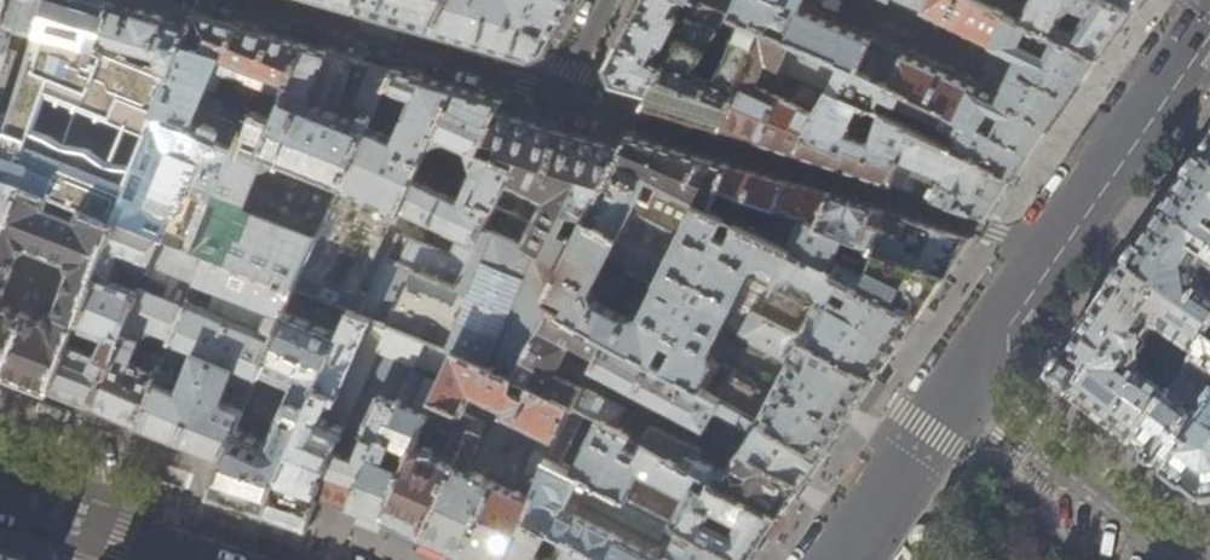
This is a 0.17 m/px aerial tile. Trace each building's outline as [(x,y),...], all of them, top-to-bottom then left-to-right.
[(37,33),(11,116),(0,146),(0,173),(24,183),(110,218),(169,76),(142,66),(102,49),(98,47),(110,3),(109,3),(109,0),(46,0),(37,33)] [(3,23),(2,22),(0,26),(0,102),(4,92),(5,92),(21,38),(12,35),(15,26),(37,33),(46,0),(9,0),(3,23)] [(2,22),(3,23),(9,0),(0,0),(0,22),(2,22)] [(360,0),(320,0),(357,10),(360,0)] [(357,10),(406,24),(430,31),(447,0),(360,0),(357,10)] [(572,0),(447,0),(430,31),(491,49),(528,59),(545,52),(557,29),(572,0)] [(650,94),(668,62),(655,54),(662,40),(663,41),(669,31),(674,34),(671,38),(678,43),(699,4),(690,0),(640,0),(623,34),(606,68),(613,84),(650,94)] [(942,110),(1032,153),(1066,105),(1100,58),(973,0),(894,0),(973,36),(970,41),(972,46),(985,51),(989,50),(992,45),(1018,57),(999,100),(799,9),(804,0),(690,0),(699,4),(700,2),(760,30),(767,33),(772,20),(791,28),(786,41),(854,71),(942,110)] [(1100,58),(1117,33),(1133,10),(1113,0),(1029,0),(1021,0),(1018,2),(1013,0),(973,0),(1100,58)] [(1133,10),(1140,0),(1113,0),(1133,10)] [(668,62),(650,94),(643,105),(681,117),(720,128),(760,30),(700,2),(699,4),(678,43),(668,62)] [(181,24),(110,3),(98,47),(102,49),(105,40),(146,51),(142,66),(169,76),(190,26),(181,24)] [(355,60),(346,57),(248,30),(196,15),(190,26),(169,76),(110,218),(116,221),(205,255),(293,288),(367,126),(384,89),(394,70),(374,64),(369,68),(370,70),(354,102),(356,107),(362,109),(357,122),(349,119),(351,114),(337,107),(355,60)] [(835,166),(890,184),(912,129),(881,115),(871,145),(852,139),(858,125),(858,123),(865,106),(841,96),(854,71),(786,41),(767,33),(760,30),(720,128),(724,129),(757,138),(756,141),(835,166)] [(425,79),(394,70),(384,89),(406,98),(400,109),(406,111),(394,138),(367,126),(293,288),(349,311),(360,314),(388,256),(402,225),(408,213),(408,211),(400,207),(413,180),(426,147),(452,86),(425,79)] [(1030,156),(1032,153),(942,110),(854,71),(841,96),(865,106),(875,112),(882,98),(942,126),(939,132),(936,131),(933,130),(930,137),(1014,178),(1030,156)] [(476,93),(452,86),(426,147),(440,142),(448,141),(453,143),(460,146),(465,150),(469,157),(470,176),(459,201),(413,180),(400,207),(408,211),(408,213),(459,235),(450,254),(408,235),(410,231),(409,228),(407,226),(404,224),(402,225),(388,256),(455,284),(495,205),(506,182),(513,168),(476,152),(496,114),(502,100),(476,93)] [(11,116),(0,112),(0,146),(11,116)] [(525,122),(496,114),(476,152),(513,168),(506,182),(543,201),(533,221),(523,243),(564,261),(584,216),(597,196),(621,149),(525,122)] [(988,216),(1014,178),(930,137),(912,129),(890,184),(949,203),(988,216)] [(550,308),(717,398),(823,454),(850,413),(876,377),(759,313),(791,249),(711,208),(720,188),(718,187),(727,164),(675,149),(628,135),(621,149),(597,196),(584,216),(564,261),(541,302),(550,308)] [(1199,164),(1209,171),(1209,149),(1199,164)] [(784,181),(727,164),(718,187),(720,188),(817,224),(827,194),(784,181)] [(1124,273),(1209,332),(1209,171),(1199,164),(1155,228),(1124,273)] [(24,183),(0,173),(0,242),(24,183)] [(24,183),(0,242),(0,373),(49,390),(64,346),(116,221),(110,218),(24,183)] [(922,309),(945,276),(817,224),(720,188),(711,208),(791,249),(918,315),(922,309)] [(969,241),(971,238),(872,208),(827,194),(817,224),(945,276),(969,241)] [(533,221),(495,205),(455,284),(388,256),(360,314),(370,319),(389,326),(426,340),(455,351),(515,375),(550,308),(541,302),(564,261),(523,243),(533,221)] [(64,346),(49,390),(65,399),(109,416),(137,426),(164,358),(148,351),(142,366),(135,363),(148,329),(172,339),(205,255),(116,221),(64,346)] [(791,249),(759,313),(876,377),(898,345),(918,315),(791,249)] [(172,339),(164,358),(137,426),(176,442),(222,458),(293,288),(205,255),(172,339)] [(1132,448),(1169,399),(1131,372),(1134,366),(1139,362),(1145,354),(1142,351),(1152,337),(1160,335),(1195,360),(1206,345),(1209,340),(1209,332),(1124,273),(1085,328),(1047,382),(1085,411),(1132,448)] [(242,507),(266,513),(278,477),(349,311),(293,288),(222,458),(210,494),(242,507)] [(799,488),(804,481),(740,449),(726,470),(700,456),(704,449),(681,436),(678,436),(555,372),(571,340),(587,349),(586,352),(595,357),(590,366),(633,390),(632,392),(701,430),(702,428),(704,428),(706,424),(705,424),(717,398),(550,308),(515,375),(516,375),(532,384),(570,403),(631,437),(643,444),(719,481),(782,514),(799,488)] [(307,527),(318,495),(318,490),(344,427),(318,416),(324,410),(328,400),(334,402),(337,396),(338,396),(339,393),(370,319),(360,314),(349,311),(278,477),(266,513),(283,521),(307,527)] [(332,502),(351,507),(382,433),(426,340),(389,326),(344,427),(318,490),(318,495),(332,502)] [(382,433),(351,507),(365,514),(378,517),(384,520),(415,447),(422,428),(433,401),(442,384),(431,379),(435,371),(445,376),(455,351),(426,340),(382,433)] [(1201,504),(1209,503),(1209,402),(1205,408),(1208,411),(1201,419),(1192,419),(1183,412),(1204,383),(1209,381),(1209,380),(1209,348),(1206,345),(1195,360),(1169,399),(1132,448),(1133,449),(1131,451),(1167,478),(1166,480),(1169,482),(1182,492),(1183,491),(1201,504)] [(442,384),(433,401),(464,414),(471,398),(541,433),(524,471),(525,479),(536,484),(548,459),(570,403),(532,384),(526,393),(521,391),(519,394),(512,391),(516,375),(515,375),(455,351),(445,376),(442,384)] [(820,458),(823,454),(717,398),(705,424),(706,424),(715,428),(712,435),(740,449),(804,481),(820,458)] [(400,529),(422,537),(474,419),(464,414),(433,401),(422,428),(432,432),(435,427),(454,436),(448,450),(443,448),(439,458),(434,456),(435,452),(430,449),(428,453),(415,447),(384,520),(400,529)] [(782,514),(719,481),(643,444),(638,454),(625,447),(631,437),(570,403),(548,459),(581,477),(625,500),(639,471),(679,493),(665,521),(742,559),(750,559),(764,540),(782,514)] [(522,516),(530,498),(466,473),(488,423),(475,418),(474,419),(422,537),(441,547),(470,559),(504,559),(522,516)] [(665,521),(625,500),(581,477),(548,459),(536,484),(530,498),(522,516),(548,531),(556,536),(589,552),(603,559),(742,559),(665,521)] [(536,553),(548,531),(522,516),(504,559),(547,559),(536,553)] [(589,552),(556,536),(552,543),(559,547),(552,559),(585,559),(589,552)] [(0,551),(0,559),(28,559),(0,551)]
